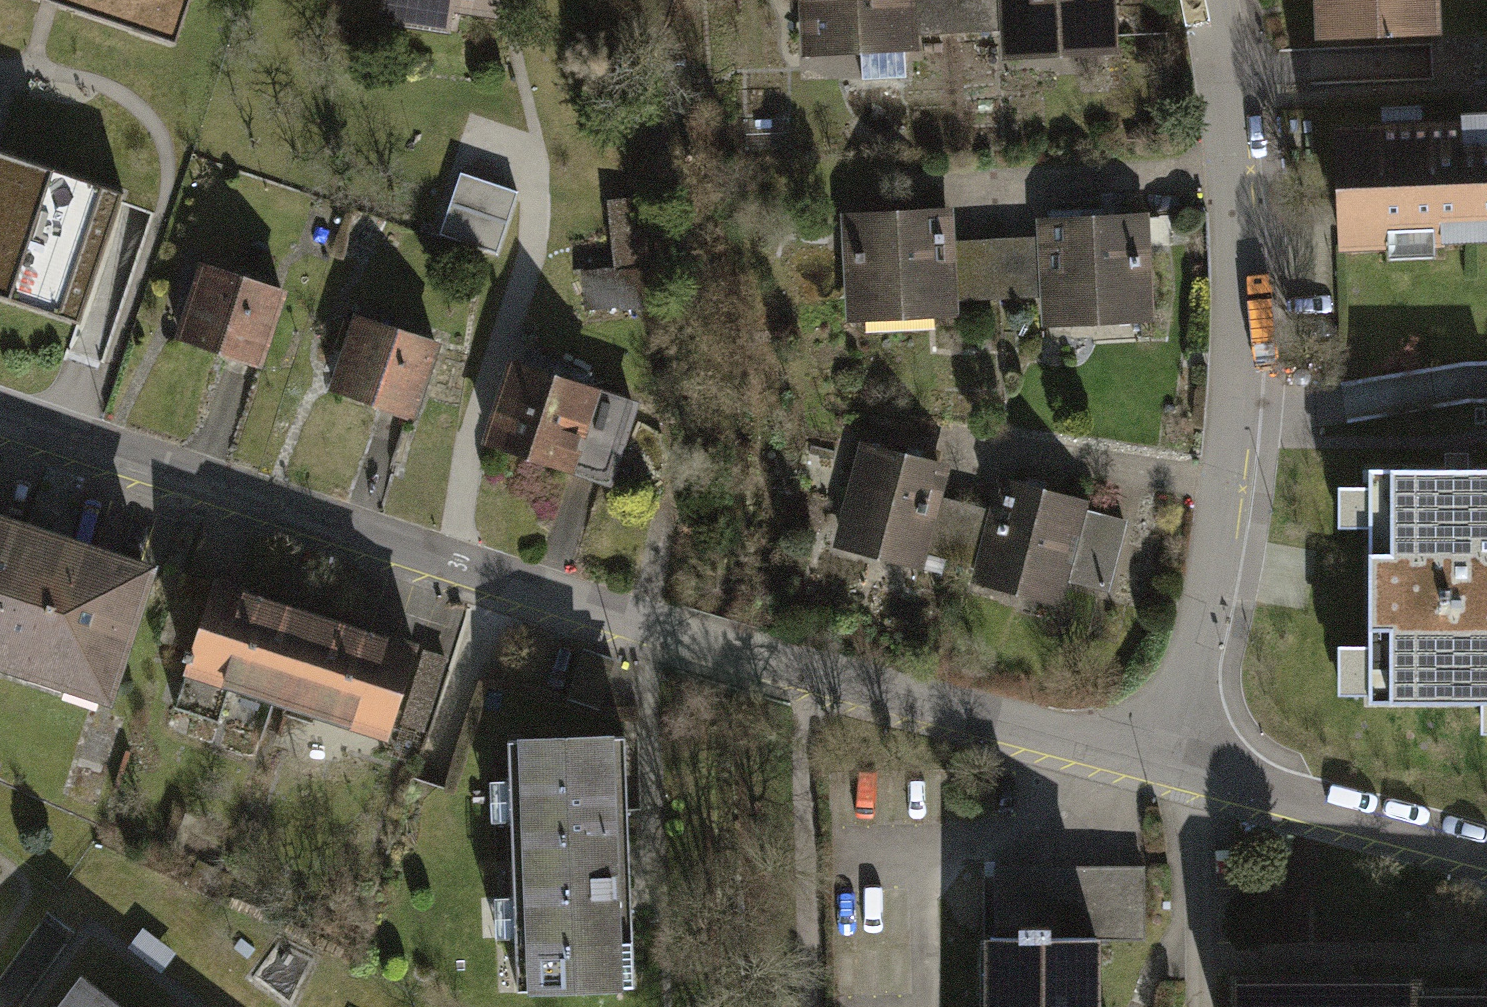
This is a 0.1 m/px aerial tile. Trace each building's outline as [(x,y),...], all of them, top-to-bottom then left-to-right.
[(176,45),(191,0),(44,0),(176,45)] [(378,21),(453,33),(456,12),(495,18),(498,0),(381,0),(378,21)] [(800,64),(862,62),(862,87),(916,85),(914,42),(913,0),(798,0),(800,64)] [(914,42),(958,41),(956,0),(913,0),(914,42)] [(1002,39),(1001,0),(956,0),(958,41),(1002,39)] [(1003,68),(1117,65),(1114,0),(1001,0),(1002,39),(1003,68)] [(1319,47),(1440,44),(1439,2),(1457,1),(1457,0),(1318,0),(1319,47)] [(1339,132),(1343,250),(1393,248),(1393,263),(1440,261),(1440,247),(1486,245),(1486,127),(1426,129),(1425,112),(1384,114),(1384,130),(1339,132)] [(79,323),(123,194),(0,152),(0,297),(79,323)] [(447,236),(507,254),(526,191),(466,173),(447,236)] [(834,206),(837,316),(952,312),(952,301),(950,240),(949,202),(834,206)] [(1040,298),(1040,327),(1154,323),(1150,211),(1037,215),(1038,237),(1040,298)] [(995,299),(1040,298),(1038,237),(993,239),(995,299)] [(993,239),(950,240),(952,301),(995,299),(993,239)] [(204,263),(179,341),(260,367),(285,289),(204,263)] [(587,270),(592,314),(642,310),(638,265),(587,270)] [(355,318),(330,396),(411,422),(436,344),(355,318)] [(514,362),(485,450),(566,476),(595,387),(514,362)] [(1486,405),(1486,368),(1354,374),(1356,411),(1486,405)] [(595,387),(566,476),(609,490),(638,401),(595,387)] [(952,462),(865,438),(835,548),(922,571),(925,561),(943,494),(952,462)] [(1374,696),(1486,696),(1486,470),(1373,470),(1374,696)] [(999,509),(981,576),(975,596),(1063,620),(1070,594),(1103,603),(1125,524),(1091,515),(1093,509),(1005,485),(999,509)] [(943,494),(925,561),(952,568),(971,502),(943,494)] [(971,502),(952,568),(981,576),(999,509),(971,502)] [(0,522),(0,680),(108,716),(156,574),(0,522)] [(319,601),(217,567),(171,708),(216,723),(231,680),(286,699),(319,601)] [(420,634),(319,601),(286,699),(387,732),(420,634)] [(613,662),(582,652),(568,699),(599,709),(613,662)] [(515,955),(516,999),(633,995),(624,748),(507,752),(509,794),(489,795),(491,842),(511,842),(513,913),(493,913),(495,956),(515,955)] [(991,870),(990,946),(1099,946),(1145,947),(1145,871),(991,870)] [(990,1006),(1098,1006),(1099,946),(990,946),(990,1006)] [(80,980),(60,1006),(115,1006),(80,980)] [(1238,998),(1238,1006),(1420,1006),(1420,1000),(1238,998)]
